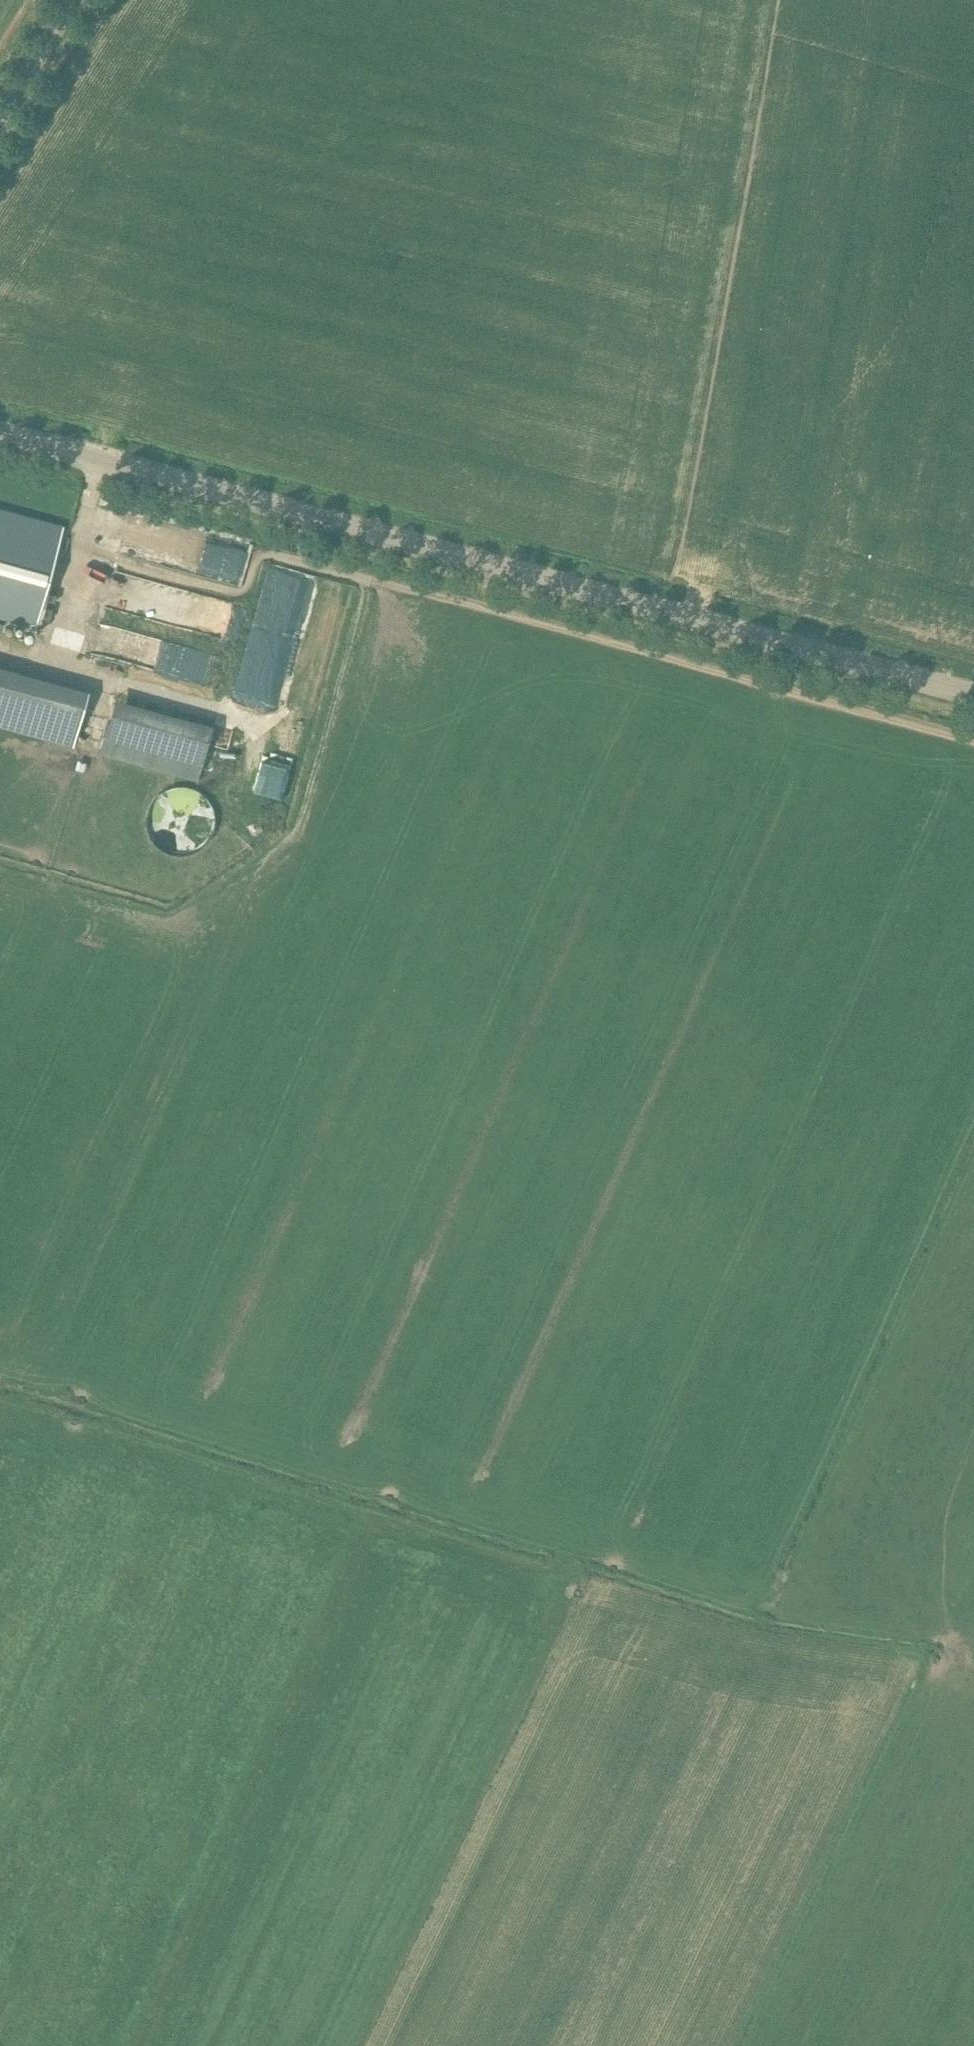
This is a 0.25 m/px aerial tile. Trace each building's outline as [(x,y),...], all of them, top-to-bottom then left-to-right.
[(0,509),(0,615),(36,625),(63,526),(0,509)] [(193,570),(237,583),(246,555),(201,541),(193,570)] [(237,638),(242,612),(219,608),(214,634),(237,638)] [(73,744),(78,726),(85,704),(85,703),(0,679),(0,724),(73,744)] [(111,698),(97,754),(198,779),(212,723),(111,698)] [(152,787),(150,837),(203,838),(205,789),(152,787)]
